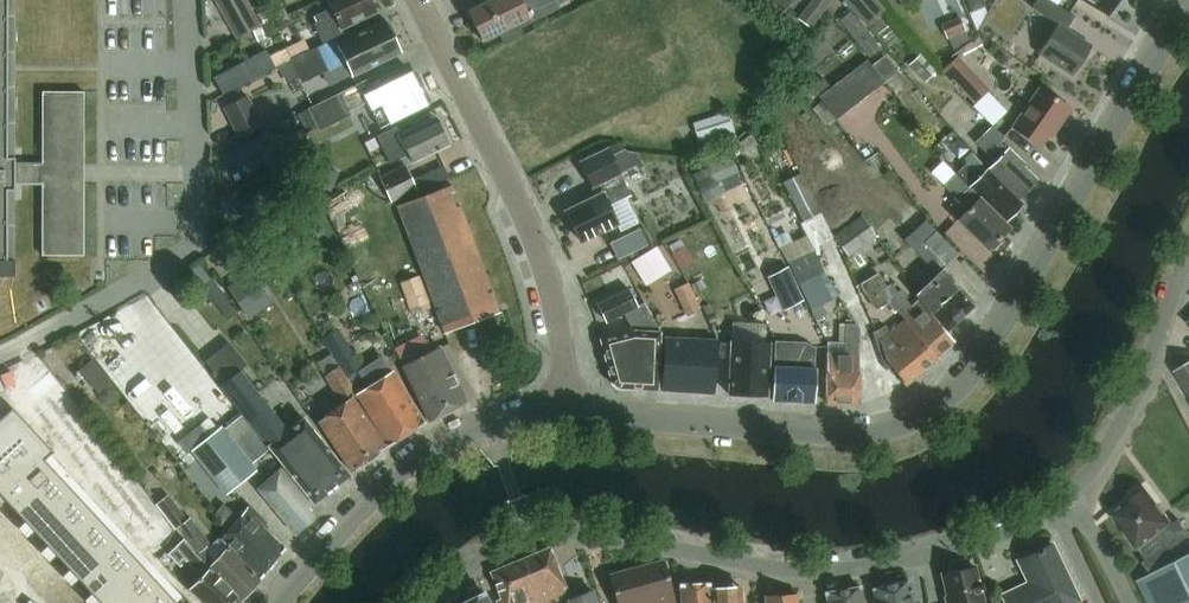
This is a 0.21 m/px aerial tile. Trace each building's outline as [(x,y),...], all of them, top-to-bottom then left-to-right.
[(15,276),(15,260),(7,260),(8,190),(15,190),(15,157),(8,157),(8,0),(0,0),(0,276),(15,276)] [(262,25),(248,0),(215,0),(237,39),(262,25)] [(324,44),(334,40),(345,34),(342,28),(378,11),(373,0),(328,0),(331,7),(316,15),(319,21),(315,23),(324,43),(324,44)] [(467,11),(482,41),(499,33),(505,45),(525,36),(521,27),(561,8),(559,4),(557,0),(489,0),(467,11)] [(865,26),(884,10),(876,0),(843,0),(865,26)] [(983,0),(969,0),(973,10),(985,5),(983,0)] [(1073,74),(1092,45),(1067,29),(1076,15),(1052,0),(1037,0),(1033,7),(1058,23),(1039,53),(1073,74)] [(1109,14),(1118,0),(1085,0),(1109,14)] [(811,27),(822,12),(811,4),(799,19),(811,27)] [(870,57),(882,47),(852,10),(839,21),(870,57)] [(324,44),(291,61),(302,84),(346,62),(352,76),(402,51),(386,19),(336,44),(334,40),(324,44)] [(948,40),(958,35),(965,32),(960,19),(942,27),(948,40)] [(224,94),(276,66),(266,48),(214,76),(224,94)] [(909,64),(927,81),(938,70),(921,52),(909,64)] [(990,87),(973,69),(958,53),(941,70),(950,80),(953,77),(975,101),(990,87)] [(851,72),(868,95),(885,82),(868,59),(851,72)] [(427,101),(430,99),(418,74),(414,76),(412,70),(371,91),(366,80),(310,109),(319,127),(367,102),(381,129),(429,104),(427,101)] [(837,119),(868,95),(851,72),(820,96),(837,119)] [(1057,124),(1060,126),(1072,108),(1041,86),(1013,127),(1041,146),(1057,124)] [(85,162),(85,91),(43,91),(42,162),(85,162)] [(826,126),(836,118),(819,96),(809,104),(826,126)] [(226,107),(241,137),(262,126),(247,97),(226,107)] [(727,112),(693,123),(702,153),(736,140),(727,112)] [(414,162),(450,144),(437,117),(401,135),(397,127),(381,135),(392,156),(408,149),(414,162)] [(995,161),(988,168),(1019,199),(1038,179),(1022,164),(1023,161),(1008,147),(1001,141),(1005,137),(992,125),(975,141),(995,161)] [(609,204),(631,194),(621,173),(635,166),(638,169),(644,166),(637,153),(626,151),(625,148),(612,155),(608,149),(581,161),(598,195),(566,210),(580,239),(617,220),(609,204)] [(966,182),(1005,220),(1023,202),(1019,199),(988,168),(980,176),(967,163),(958,172),(966,182)] [(379,174),(390,201),(415,192),(404,164),(379,174)] [(1000,237),(1010,227),(955,174),(945,184),(969,207),(958,219),(989,249),(992,246),(995,248),(1003,240),(1000,237)] [(801,223),(818,215),(798,175),(781,184),(801,223)] [(85,183),(42,182),(42,255),(85,254),(85,183)] [(445,332),(501,311),(454,185),(398,205),(445,332)] [(834,235),(849,255),(875,236),(860,216),(834,235)] [(915,294),(921,301),(947,331),(974,305),(952,282),(954,280),(943,268),(957,254),(925,220),(904,240),(936,274),(915,294)] [(663,243),(636,256),(649,281),(676,268),(663,243)] [(815,250),(789,262),(799,283),(825,272),(815,250)] [(783,309),(803,299),(788,267),(768,276),(783,309)] [(227,285),(249,317),(274,301),(252,268),(227,285)] [(876,309),(891,301),(890,299),(893,297),(887,287),(878,273),(861,283),(876,309)] [(700,308),(687,281),(673,288),(686,315),(700,308)] [(906,319),(937,355),(950,343),(949,341),(953,337),(947,331),(921,301),(919,298),(912,304),(905,296),(907,295),(902,289),(898,292),(891,284),(887,287),(893,297),(890,299),(891,301),(906,319)] [(660,331),(658,330),(658,325),(643,302),(638,306),(628,287),(597,303),(607,321),(623,313),(633,330),(601,338),(613,382),(617,386),(658,388),(660,331)] [(937,355),(906,319),(890,331),(886,325),(873,332),(887,369),(892,365),(907,384),(939,357),(937,355)] [(857,403),(860,329),(857,323),(846,323),(845,352),(827,351),(825,402),(857,403)] [(767,394),(770,348),(766,342),(759,342),(759,336),(753,336),(753,341),(719,339),(718,358),(730,358),(728,392),(767,394)] [(713,391),(716,340),(666,337),(663,388),(713,391)] [(816,350),(806,345),(775,344),(773,399),(815,401),(816,350)] [(416,360),(404,365),(430,420),(468,400),(442,346),(416,360)] [(97,354),(83,367),(103,389),(117,376),(97,354)] [(1176,371),(1188,392),(1188,363),(1176,371)] [(352,382),(347,375),(340,365),(325,375),(336,394),(344,396),(353,390),(352,382)] [(315,502),(349,475),(304,417),(288,430),(241,369),(222,385),(284,464),(315,502)] [(424,421),(393,369),(356,393),(390,444),(424,421)] [(27,390),(35,401),(43,395),(58,383),(50,372),(27,390)] [(355,397),(354,395),(319,420),(353,471),(388,446),(355,397)] [(72,396),(65,402),(77,417),(85,412),(72,396)] [(65,402),(57,408),(66,419),(73,413),(65,402)] [(57,408),(49,414),(62,430),(69,424),(57,408)] [(85,412),(77,417),(86,429),(94,423),(85,412)] [(0,429),(0,501),(105,602),(187,602),(44,463),(51,455),(12,417),(0,429)] [(69,424),(62,430),(70,441),(78,435),(69,424)] [(222,425),(192,449),(228,493),(258,470),(222,425)] [(98,428),(91,434),(99,445),(107,440),(98,428)] [(78,435),(70,441),(79,452),(87,446),(78,435)] [(107,440),(99,445),(108,457),(116,451),(107,440)] [(87,446),(79,452),(88,463),(95,458),(87,446)] [(116,451),(108,457),(117,468),(124,462),(116,451)] [(124,462),(117,468),(126,479),(133,473),(124,462)] [(100,463),(92,469),(101,480),(109,474),(100,463)] [(284,464),(258,489),(297,534),(315,515),(308,507),(315,502),(284,464)] [(133,473),(126,479),(134,490),(142,484),(133,473)] [(109,474),(101,480),(110,491),(117,486),(109,474)] [(142,484),(134,490),(143,501),(151,495),(142,484)] [(117,486),(110,491),(119,503),(126,497),(117,486)] [(1146,489),(1113,514),(1146,557),(1142,560),(1152,573),(1139,580),(1151,602),(1188,602),(1188,555),(1182,558),(1172,547),(1188,534),(1188,531),(1178,517),(1172,522),(1146,489)] [(260,577),(228,545),(215,561),(205,547),(210,543),(193,516),(190,518),(171,494),(159,503),(199,552),(198,554),(240,596),(242,599),(260,577)] [(126,497),(119,503),(127,514),(135,508),(126,497)] [(155,501),(148,507),(156,518),(164,512),(155,501)] [(228,545),(260,577),(285,548),(263,526),(267,522),(249,504),(237,516),(224,503),(216,511),(220,515),(221,537),(228,545)] [(135,508),(127,514),(136,525),(144,519),(135,508)] [(164,512),(156,518),(165,529),(173,523),(164,512)] [(173,523),(165,529),(178,545),(185,539),(173,523)] [(148,525),(141,530),(149,542),(157,536),(148,525)] [(168,534),(161,540),(170,551),(177,545),(168,534)] [(157,536),(149,542),(162,557),(169,551),(157,536)] [(198,554),(195,551),(185,539),(171,553),(182,564),(187,559),(202,575),(190,587),(206,602),(233,602),(240,596),(198,554)] [(1052,545),(1017,561),(1027,582),(1001,595),(1005,602),(1075,602),(1079,601),(1052,545)] [(550,548),(550,547),(522,559),(534,587),(525,591),(527,597),(522,600),(523,602),(538,602),(568,591),(550,548)] [(522,600),(527,597),(525,591),(534,587),(522,559),(492,572),(503,599),(498,601),(499,602),(523,602),(522,600)] [(665,563),(643,569),(642,565),(610,574),(618,602),(676,602),(665,563)] [(983,589),(980,590),(975,565),(942,573),(947,595),(945,596),(946,602),(986,602),(983,589)] [(873,588),(877,602),(916,602),(910,580),(873,588)] [(711,589),(710,583),(680,584),(681,602),(712,602),(710,589),(711,589)] [(861,586),(827,592),(828,602),(864,602),(861,586)] [(742,587),(711,589),(710,589),(712,602),(743,602),(742,587)] [(593,590),(569,599),(571,602),(598,602),(593,590)] [(485,591),(461,602),(491,602),(485,591)] [(766,595),(767,602),(798,602),(797,593),(766,595)]
